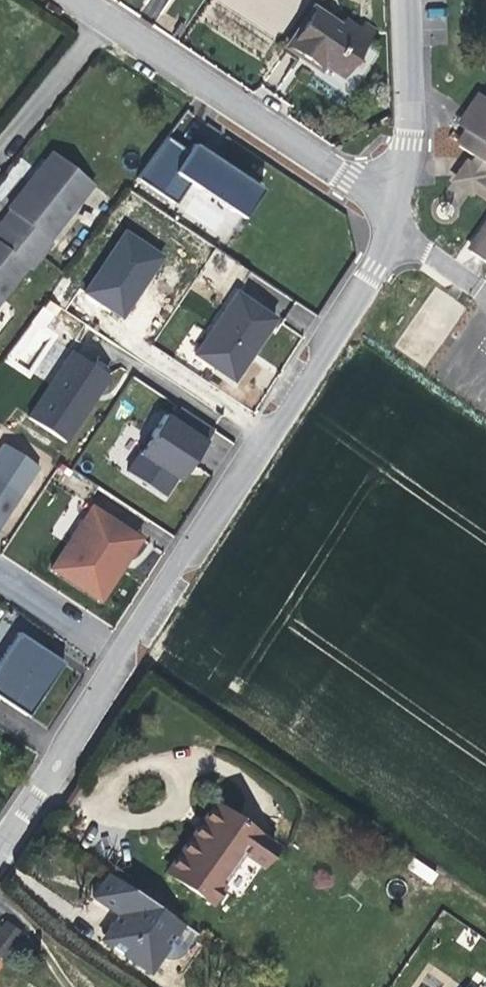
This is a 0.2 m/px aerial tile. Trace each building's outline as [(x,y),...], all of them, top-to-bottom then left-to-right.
[(306,8),(281,45),(314,67),(319,61),(327,67),(339,76),(369,29),(357,21),(352,28),(339,20),(333,28),(306,8)] [(485,100),(485,96),(477,89),(452,125),(462,134),(485,100)] [(462,134),(455,144),(471,156),(467,163),(483,176),(485,171),(485,100),(462,134)] [(178,174),(193,152),(171,137),(141,180),(178,206),(193,184),(178,174)] [(199,144),(193,152),(178,174),(193,184),(247,221),(267,191),(199,144)] [(0,215),(0,227),(35,254),(45,241),(42,239),(86,183),(64,165),(46,152),(27,176),(2,208),(4,210),(0,215)] [(467,247),(485,260),(485,216),(467,247)] [(0,227),(0,292),(21,265),(24,268),(35,254),(0,227)] [(86,296),(124,321),(165,257),(127,232),(86,296)] [(189,353),(229,380),(248,353),(271,318),(232,290),(189,353)] [(7,359),(30,374),(56,335),(47,328),(61,308),(48,299),(7,359)] [(24,416),(61,441),(93,392),(105,374),(68,350),(24,416)] [(160,413),(122,470),(160,495),(178,468),(183,459),(187,462),(202,441),(160,413)] [(0,444),(0,520),(38,465),(2,441),(0,444)] [(95,600),(116,567),(112,564),(132,534),(87,504),(45,567),(95,600)] [(112,564),(116,567),(126,553),(137,537),(132,534),(112,564)] [(0,661),(0,696),(29,716),(32,711),(41,699),(65,662),(20,632),(0,661)] [(190,840),(167,876),(206,903),(238,852),(257,866),(269,846),(212,807),(190,840)] [(413,858),(406,868),(430,884),(437,874),(413,858)] [(119,915),(111,923),(159,957),(171,959),(181,958),(198,934),(108,875),(93,897),(119,915)] [(0,924),(0,956),(2,957),(19,931),(3,920),(0,924)] [(159,957),(111,923),(106,928),(100,937),(146,972),(159,957)]
